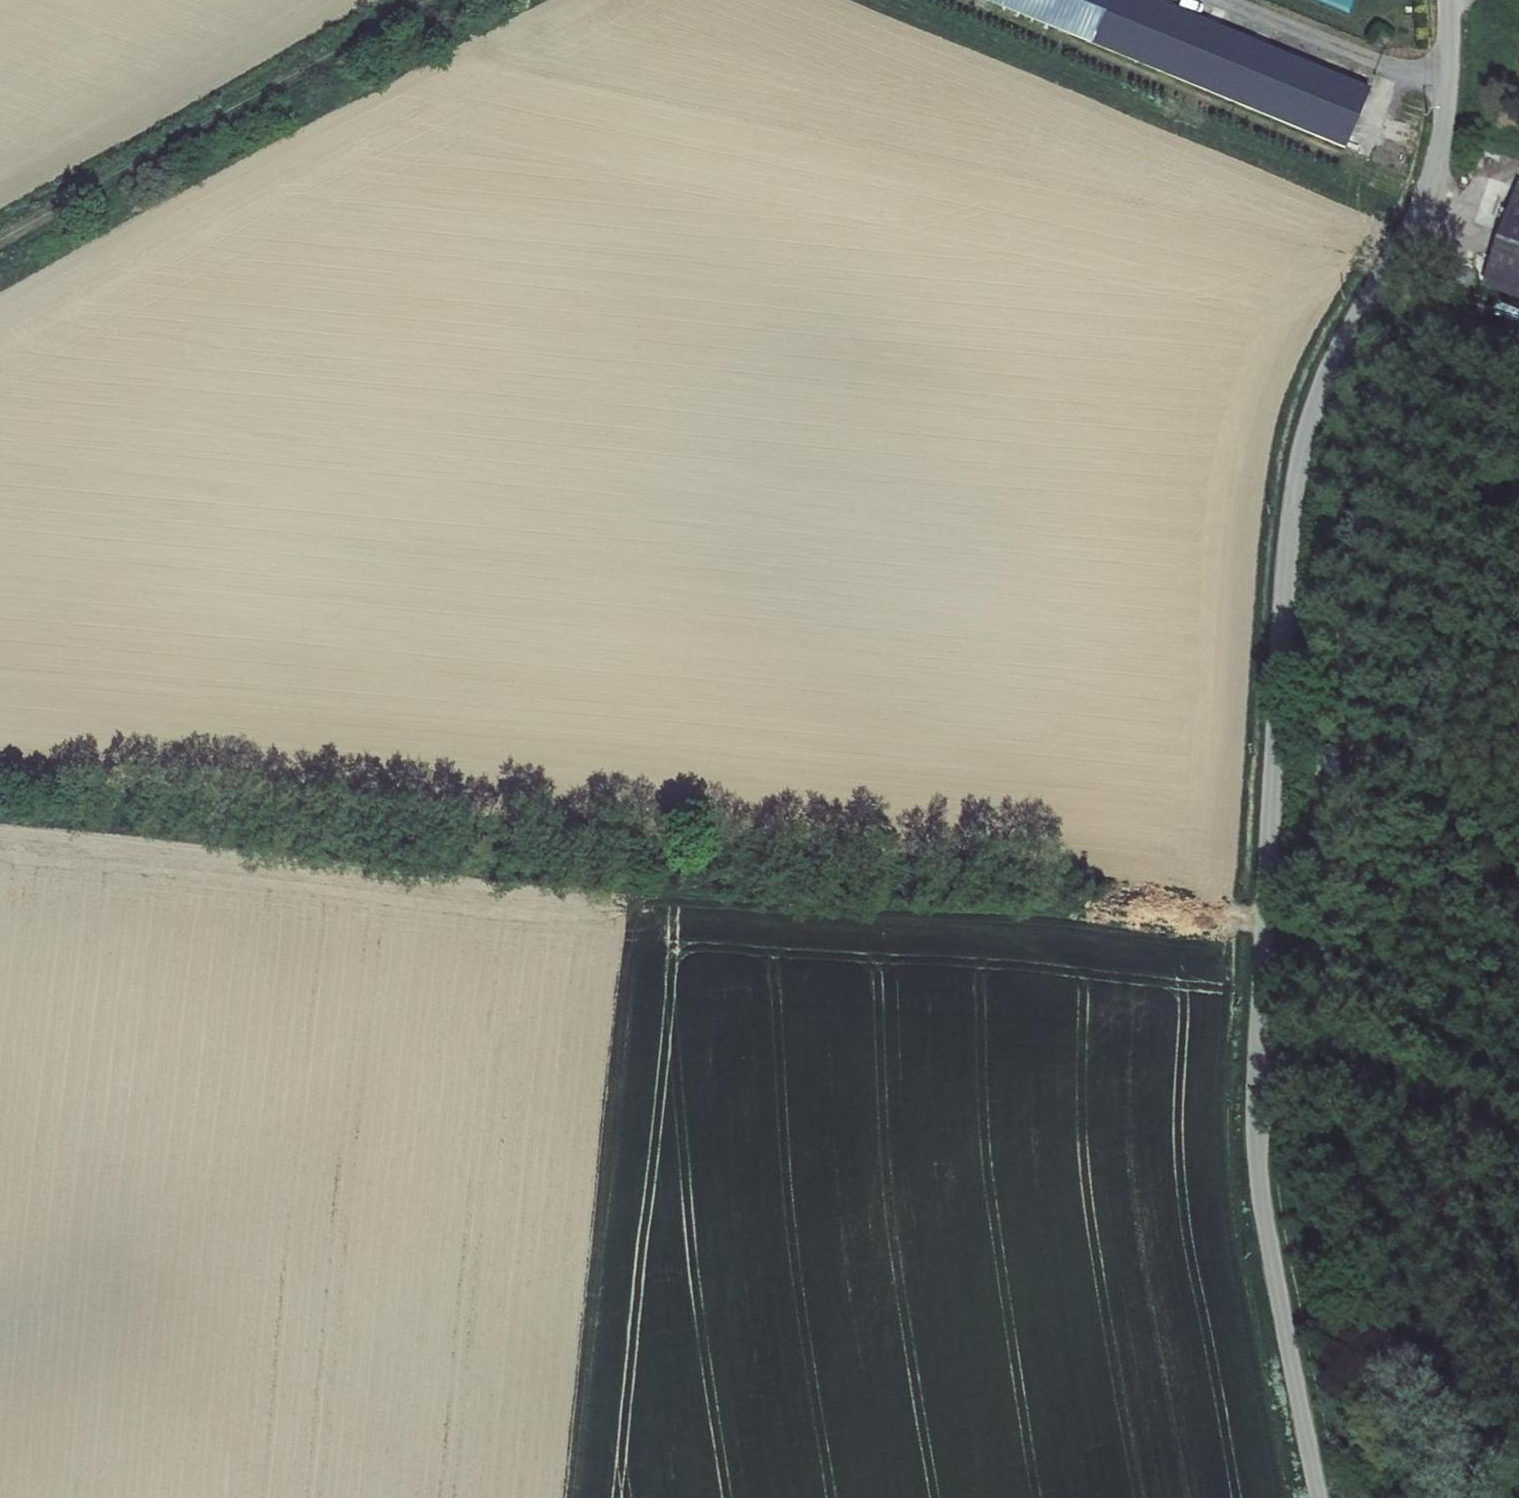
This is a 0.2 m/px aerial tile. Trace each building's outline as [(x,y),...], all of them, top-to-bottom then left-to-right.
[(1384,143),(1411,79),(1217,0),(1028,0),(1384,143)] [(1505,304),(1518,309),(1518,262),(1505,304)] [(1500,319),(1518,325),(1518,309),(1505,304),(1500,319)]
